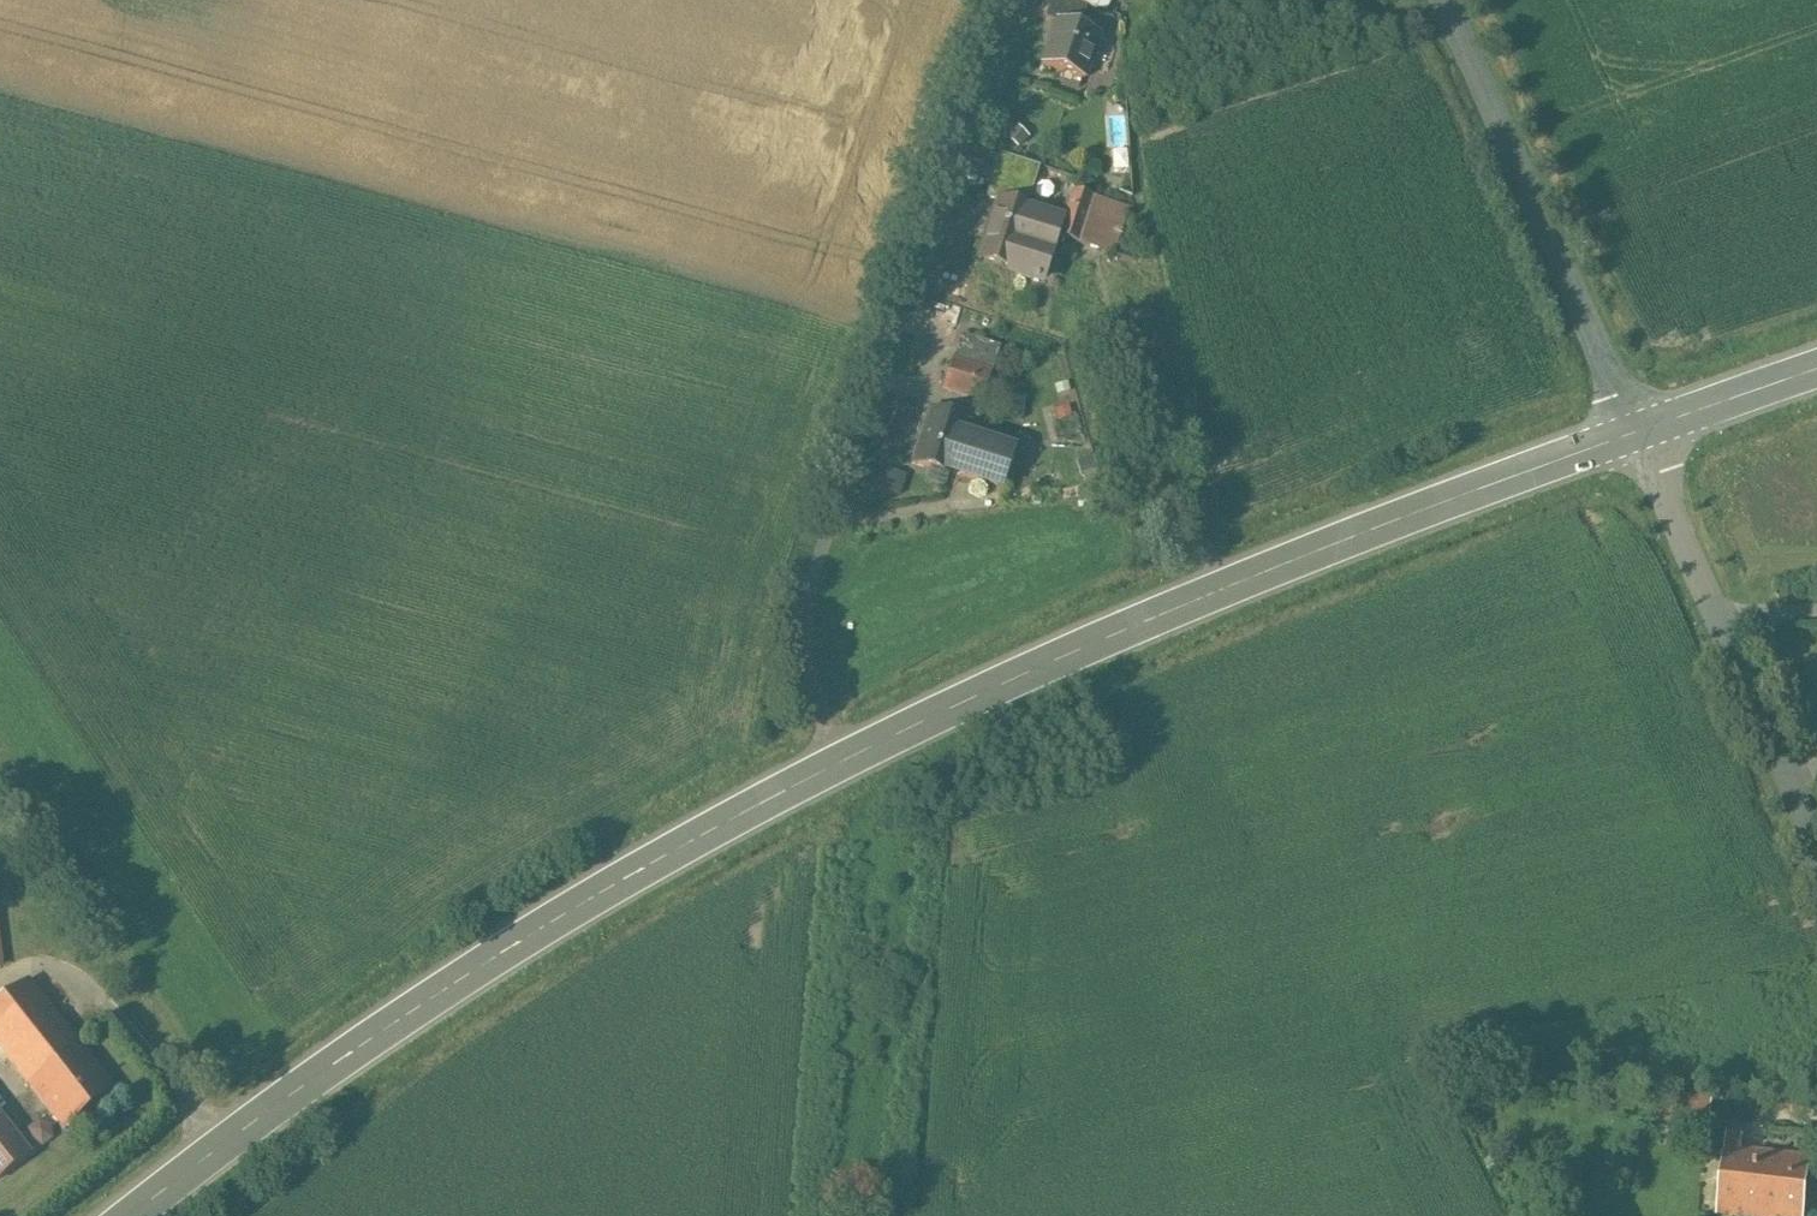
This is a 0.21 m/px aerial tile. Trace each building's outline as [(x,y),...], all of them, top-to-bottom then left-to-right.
[(1069,0),(1052,0),(1046,19),(1058,23),(1059,22),(1080,29),(1088,6),(1069,0)] [(1080,29),(1059,22),(1058,23),(1044,65),(1084,79),(1099,36),(1080,29)] [(1039,167),(1000,154),(987,198),(997,201),(998,201),(1026,210),(1039,167)] [(1075,178),(1039,167),(1026,210),(1033,212),(1029,226),(1051,234),(1057,236),(1071,190),(1075,178)] [(1071,190),(1057,236),(1090,246),(1104,200),(1071,190)] [(1026,210),(998,201),(997,201),(980,257),(1014,268),(1016,268),(1021,251),(1028,253),(1034,234),(1027,231),(1029,226),(1033,212),(1026,210)] [(1034,234),(1028,253),(1021,251),(1016,268),(1014,268),(1013,274),(1036,281),(1051,234),(1029,226),(1027,231),(1034,234)] [(967,334),(1007,341),(1010,324),(970,318),(967,334)] [(1000,347),(962,336),(954,361),(992,372),(1000,347)] [(954,361),(953,360),(944,388),(958,392),(983,400),(992,372),(954,361)] [(983,400),(958,392),(952,410),(977,418),(983,400)] [(969,422),(931,410),(914,461),(953,474),(954,471),(997,485),(1009,449),(965,435),(969,424),(969,422)] [(890,469),(884,488),(904,494),(910,475),(890,469)] [(28,979),(0,1002),(0,1046),(64,1126),(113,1087),(28,979)] [(0,1115),(0,1177),(30,1153),(0,1115)] [(51,1136),(50,1125),(39,1121),(31,1128),(32,1139),(43,1143),(51,1136)] [(1720,1154),(1717,1215),(1751,1215),(1754,1155),(1720,1154)] [(1754,1155),(1751,1215),(1802,1215),(1804,1157),(1754,1155)]
